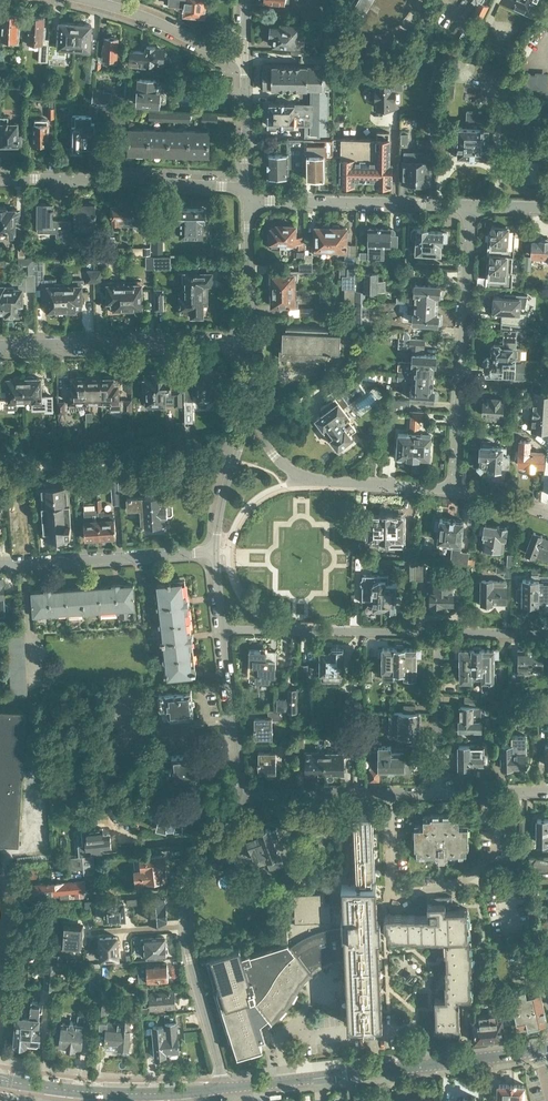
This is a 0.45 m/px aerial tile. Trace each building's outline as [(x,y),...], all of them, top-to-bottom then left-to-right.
[(200,16),(205,16),(206,6),(203,6),(204,0),(165,0),(164,2),(172,5),(185,6),(185,12),(192,12),(192,15),(200,16)] [(351,3),(360,8),(352,21),(357,24),(362,26),(368,27),(373,28),(379,27),(384,26),(390,25),(395,22),(399,19),(404,16),(405,14),(407,12),(408,10),(410,8),(414,0),(353,0),(351,3)] [(475,3),(478,5),(472,15),(473,15),(470,21),(475,24),(478,18),(482,20),(489,6),(480,1),(481,0),(477,0),(475,3)] [(512,2),(511,4),(527,11),(528,9),(530,10),(535,0),(507,0),(512,2)] [(307,9),(307,16),(327,18),(328,11),(307,9)] [(2,26),(1,41),(10,42),(10,45),(19,46),(20,28),(18,28),(19,15),(12,14),(11,12),(7,12),(4,13),(4,14),(3,26),(2,26)] [(48,63),(48,57),(49,43),(49,39),(46,39),(47,30),(44,30),(44,19),(41,19),(41,17),(33,17),(33,18),(29,18),(29,34),(24,34),(24,49),(28,49),(28,43),(40,44),(40,63),(48,63)] [(333,25),(333,22),(310,20),(310,27),(321,28),(321,31),(333,32),(333,25)] [(67,49),(74,49),(76,23),(60,22),(59,43),(49,43),(48,57),(66,58),(67,49)] [(92,25),(76,23),(74,49),(90,50),(92,25)] [(291,54),(302,55),(304,55),(306,34),(302,33),(303,26),(298,26),(298,25),(284,24),(280,26),(272,26),(271,34),(269,36),(269,42),(271,44),(273,44),(273,45),(277,45),(278,46),(281,47),(282,45),(292,46),(291,54)] [(118,59),(119,38),(109,38),(109,40),(106,40),(106,44),(104,44),(104,56),(105,56),(105,63),(111,63),(111,59),(118,59)] [(131,50),(130,64),(151,66),(152,63),(154,63),(155,63),(163,64),(163,60),(165,60),(166,60),(167,53),(165,52),(164,52),(164,51),(161,51),(161,49),(156,49),(156,47),(147,46),(147,51),(131,50)] [(95,74),(95,69),(96,63),(97,57),(89,57),(88,73),(95,74)] [(312,89),(312,103),(312,125),(305,125),(305,137),(321,137),(321,134),(328,134),(329,66),(264,65),(264,71),(262,70),(262,71),(265,74),(265,80),(262,83),(263,84),(264,83),(264,89),(312,89)] [(515,94),(534,95),(534,97),(547,97),(547,95),(547,74),(536,74),(536,76),(516,75),(515,94)] [(131,79),(129,101),(140,102),(159,103),(159,102),(165,103),(167,101),(167,94),(165,92),(160,92),(160,91),(159,91),(160,80),(157,80),(156,80),(140,78),(140,79),(131,79)] [(399,90),(399,81),(394,81),(376,81),(376,90),(376,98),(376,107),(394,107),(394,98),(395,98),(395,90),(399,90)] [(456,84),(444,83),(442,99),(455,101),(456,84)] [(93,88),(91,102),(111,103),(112,93),(103,92),(104,89),(93,88)] [(268,125),(305,125),(312,125),(312,103),(287,103),(285,103),(285,102),(280,102),(280,103),(270,103),(270,113),(268,113),(268,125)] [(73,115),(72,150),(83,151),(83,146),(95,147),(95,130),(95,122),(98,122),(110,123),(110,106),(98,105),(98,110),(92,110),(92,115),(73,115)] [(488,128),(481,128),(481,111),(466,111),(465,127),(458,127),(458,144),(451,143),(451,154),(457,155),(457,156),(459,156),(469,156),(476,157),(476,156),(486,156),(486,157),(487,157),(487,155),(493,156),(493,145),(487,144),(488,128)] [(0,117),(1,145),(10,145),(10,147),(16,146),(16,145),(21,145),(21,134),(18,134),(18,123),(9,123),(8,116),(0,117)] [(48,120),(35,120),(35,125),(35,145),(38,145),(46,145),(49,145),(48,125),(48,120)] [(169,155),(170,129),(130,128),(130,131),(129,154),(146,154),(146,155),(152,155),(169,155)] [(209,133),(209,131),(170,129),(169,155),(186,156),(192,156),(209,156),(210,133),(209,133)] [(389,155),(390,141),(390,132),(377,132),(377,139),(341,138),(341,139),(333,139),(333,157),(341,157),(340,184),(354,185),(354,179),(376,180),(376,185),(391,186),(392,175),(392,165),(389,165),(389,155)] [(302,139),(302,155),(302,167),(303,181),(325,180),(324,157),(333,157),(333,139),(302,139)] [(404,161),(403,183),(409,183),(410,184),(413,184),(415,183),(417,183),(417,162),(418,152),(405,152),(405,158),(405,161),(404,161)] [(417,162),(417,183),(419,183),(420,185),(424,185),(425,183),(430,183),(431,162),(430,162),(431,153),(418,152),(417,162)] [(288,167),(302,167),(302,155),(287,155),(287,154),(268,154),(268,178),(269,178),(269,183),(281,183),(281,177),(288,177),(288,167)] [(134,222),(135,202),(134,202),(134,204),(133,204),(133,206),(112,205),(112,208),(111,208),(111,213),(111,214),(112,214),(112,216),(111,216),(111,219),(112,219),(112,221),(114,223),(118,223),(120,221),(124,221),(124,223),(134,224),(134,222)] [(135,202),(134,222),(141,222),(140,229),(147,229),(148,203),(135,202)] [(53,204),(38,203),(38,226),(51,226),(51,233),(57,233),(57,237),(62,237),(62,247),(64,247),(65,221),(52,220),(53,210),(54,210),(54,208),(53,208),(53,204)] [(95,231),(95,222),(96,222),(96,216),(97,216),(97,213),(96,213),(96,204),(95,204),(95,205),(76,204),(75,204),(75,222),(74,231),(95,231)] [(15,220),(17,220),(17,210),(7,210),(7,207),(0,207),(0,235),(7,235),(7,237),(15,237),(15,220)] [(174,209),(174,235),(203,235),(207,235),(209,233),(209,226),(207,224),(203,224),(203,220),(205,220),(205,209),(174,209)] [(295,226),(284,225),(277,225),(277,229),(272,228),(271,232),(269,232),(269,242),(271,242),(271,249),(281,250),(281,243),(295,243),(295,249),(305,249),(305,239),(303,239),(303,236),(295,236),(295,226)] [(331,250),(331,228),(329,225),(324,225),(322,228),(316,227),(316,242),(313,241),(313,254),(323,254),(323,250),(331,250)] [(349,256),(349,245),(347,244),(347,234),(346,234),(347,228),(340,228),(339,226),(334,226),(332,228),(331,228),(331,250),(339,251),(339,254),(345,254),(345,260),(340,260),(340,276),(343,276),(342,286),(355,286),(356,271),(356,257),(349,256)] [(492,232),(489,232),(488,244),(491,244),(491,254),(514,255),(515,233),(508,233),(509,227),(492,226),(492,232)] [(369,252),(361,252),(361,258),(369,258),(374,258),(374,253),(378,253),(379,246),(385,246),(391,246),(398,246),(398,235),(395,234),(395,230),(390,230),(390,229),(369,228),(369,252)] [(411,231),(411,237),(413,240),(417,240),(416,253),(431,254),(441,254),(441,243),(441,242),(444,242),(445,241),(446,233),(445,232),(442,232),(442,231),(428,231),(428,229),(418,228),(414,228),(411,231)] [(18,236),(18,249),(19,249),(19,255),(26,255),(26,249),(25,249),(25,235),(18,236)] [(107,236),(106,255),(116,255),(115,236),(107,236)] [(524,267),(532,268),(533,257),(547,258),(547,238),(541,238),(541,243),(532,242),(532,256),(525,256),(524,267)] [(152,240),(152,255),(162,255),(162,240),(152,240)] [(514,255),(491,254),(490,262),(487,262),(486,273),(489,274),(489,286),(512,287),(513,272),(512,272),(513,256),(514,256),(514,255)] [(153,257),(154,269),(172,269),(172,264),(176,261),(174,258),(172,259),(171,256),(153,257)] [(181,289),(206,289),(206,283),(212,283),(212,272),(211,272),(210,266),(200,266),(199,269),(185,269),(185,273),(179,273),(179,283),(181,283),(181,289)] [(56,312),(66,312),(66,285),(56,285),(56,279),(43,279),(43,269),(35,269),(35,286),(48,285),(49,312),(49,313),(49,314),(50,315),(51,315),(52,316),(53,316),(54,315),(55,315),(56,314),(56,313),(56,312)] [(298,281),(299,281),(299,271),(290,271),(290,274),(272,274),(272,281),(270,282),(270,288),(272,289),(272,290),(298,289),(298,281)] [(355,286),(355,291),(378,292),(379,272),(356,271),(355,286)] [(18,314),(21,314),(21,306),(22,306),(22,288),(26,288),(26,289),(35,289),(35,274),(25,274),(25,277),(13,277),(13,288),(5,288),(5,311),(4,311),(4,314),(7,314),(8,314),(10,317),(15,317),(17,314),(18,314)] [(66,285),(66,312),(72,312),(74,309),(81,309),(81,302),(82,302),(81,280),(76,280),(76,277),(73,277),(73,285),(66,285)] [(125,311),(125,284),(115,284),(115,281),(108,281),(108,302),(110,302),(110,309),(116,309),(118,311),(125,311)] [(125,284),(125,311),(135,311),(135,313),(136,313),(138,314),(139,314),(140,313),(141,311),(142,310),(142,281),(134,281),(134,284),(125,284)] [(409,304),(415,304),(438,305),(438,296),(440,296),(443,296),(444,294),(444,288),(443,286),(440,286),(440,285),(415,284),(414,298),(409,298),(409,304)] [(207,304),(206,289),(181,289),(181,301),(180,301),(180,302),(181,302),(182,311),(193,311),(193,318),(203,318),(203,304),(207,304)] [(298,289),(272,290),(272,291),(270,292),(270,298),(272,299),(272,306),(290,305),(290,308),(299,308),(299,298),(298,298),(298,289)] [(164,290),(156,290),(156,310),(164,310),(164,290)] [(494,296),(494,300),(492,300),(492,308),(493,308),(493,312),(503,312),(503,316),(502,316),(502,323),(526,326),(527,313),(520,313),(520,307),(525,308),(528,295),(504,294),(504,297),(494,296)] [(347,302),(347,318),(354,319),(355,302),(347,302)] [(408,309),(415,310),(415,312),(414,312),(413,323),(415,324),(415,326),(422,326),(422,324),(438,325),(438,324),(441,325),(442,323),(443,316),(442,315),(439,315),(439,314),(437,314),(438,305),(415,304),(409,304),(408,309)] [(300,307),(300,316),(313,316),(313,307),(300,307)] [(491,347),(491,357),(521,359),(521,349),(515,349),(516,342),(526,342),(526,326),(502,323),(501,329),(504,329),(504,343),(500,343),(499,344),(494,344),(491,347)] [(329,329),(288,327),(288,331),(283,330),(282,356),(280,356),(280,357),(326,359),(326,367),(339,368),(340,352),(341,352),(342,333),(329,332),(329,329)] [(425,340),(409,339),(402,339),(399,338),(398,349),(409,350),(409,355),(413,356),(412,365),(399,364),(399,370),(398,376),(434,378),(434,365),(436,366),(436,355),(422,354),(423,347),(424,347),(425,340)] [(521,360),(521,359),(491,357),(491,358),(486,358),(486,371),(494,371),(494,378),(506,378),(507,372),(515,373),(515,372),(525,372),(525,360),(521,360)] [(192,375),(185,375),(185,402),(186,425),(193,425),(193,402),(193,401),(198,401),(198,402),(206,402),(206,399),(217,399),(217,388),(216,388),(216,375),(213,375),(212,372),(203,372),(203,375),(198,375),(198,377),(192,377),(192,376),(192,375)] [(165,407),(175,407),(182,406),(182,391),(171,391),(171,373),(154,374),(144,375),(144,389),(146,389),(146,400),(145,400),(145,405),(148,408),(165,407)] [(103,406),(102,377),(97,377),(96,375),(91,375),(90,377),(85,377),(85,406),(92,406),(103,406)] [(53,412),(53,396),(41,396),(41,378),(35,378),(33,376),(28,376),(26,378),(24,378),(25,400),(33,399),(33,401),(35,401),(35,408),(45,408),(45,412),(53,412)] [(118,407),(117,378),(111,378),(110,376),(102,377),(103,406),(108,406),(108,408),(118,407)] [(434,378),(398,376),(398,381),(413,382),(413,387),(411,387),(410,399),(433,400),(434,400),(437,400),(438,398),(439,392),(437,390),(434,390),(434,389),(433,389),(434,378)] [(24,378),(22,378),(21,377),(16,377),(14,379),(8,379),(8,397),(0,397),(0,409),(4,409),(4,405),(16,405),(16,400),(25,400),(24,378)] [(85,406),(85,377),(76,377),(76,379),(69,379),(69,401),(58,402),(58,413),(65,413),(65,406),(67,406),(67,412),(85,409),(85,406)] [(324,412),(316,418),(323,428),(327,425),(330,430),(334,435),(331,438),(338,447),(352,437),(350,434),(356,429),(350,420),(352,418),(350,416),(343,408),(366,391),(358,381),(347,389),(333,398),(320,408),(324,412)] [(524,392),(517,391),(515,412),(522,412),(524,392)] [(531,428),(533,428),(533,429),(547,430),(547,393),(536,392),(534,410),(532,410),(532,421),(527,421),(527,427),(531,428)] [(411,401),(389,399),(389,410),(410,411),(411,401)] [(483,402),(483,416),(508,417),(509,402),(501,401),(501,399),(492,399),(486,399),(486,402),(483,402)] [(411,412),(411,419),(416,420),(414,458),(419,458),(419,457),(420,457),(420,460),(421,462),(428,462),(429,461),(430,458),(431,446),(430,446),(431,435),(422,435),(422,434),(420,434),(421,420),(424,420),(425,412),(411,412)] [(408,457),(414,458),(416,420),(411,419),(410,433),(408,433),(408,434),(398,434),(396,456),(397,456),(397,459),(398,460),(405,461),(407,459),(407,457),(408,457)] [(501,442),(513,443),(514,431),(502,430),(501,442)] [(25,431),(15,431),(15,440),(25,440),(25,431)] [(503,447),(490,446),(491,441),(481,440),(481,445),(480,463),(478,464),(481,468),(483,466),(490,467),(490,469),(492,472),(498,472),(500,470),(500,465),(509,465),(509,455),(503,454),(503,447)] [(543,452),(530,451),(530,440),(520,440),(519,464),(526,465),(526,467),(534,468),(534,465),(542,466),(543,452)] [(137,476),(121,477),(121,478),(121,484),(122,492),(125,492),(137,491),(139,491),(139,484),(138,484),(137,476)] [(120,504),(118,477),(111,477),(113,505),(120,504)] [(41,489),(44,539),(44,540),(73,538),(73,537),(72,537),(71,530),(72,530),(72,523),(71,515),(69,487),(69,486),(40,488),(40,489),(41,489)] [(164,495),(127,497),(127,510),(140,509),(141,526),(166,525),(165,516),(171,515),(173,513),(173,506),(171,504),(165,504),(164,495)] [(85,521),(84,521),(85,539),(102,538),(100,511),(103,511),(102,504),(95,505),(96,510),(85,511),(85,521)] [(31,541),(34,540),(32,507),(16,508),(17,521),(16,521),(16,529),(18,529),(19,542),(22,541),(22,544),(31,543),(31,541)] [(103,511),(100,511),(102,538),(117,537),(116,519),(114,519),(114,513),(105,513),(105,510),(103,511)] [(403,547),(403,539),(403,517),(391,517),(391,516),(381,516),(381,517),(369,517),(369,539),(380,539),(380,540),(391,540),(391,547),(403,547)] [(470,550),(461,549),(461,544),(462,544),(464,521),(455,520),(450,519),(440,519),(436,519),(435,530),(439,530),(438,541),(448,542),(448,544),(452,545),(450,563),(468,565),(470,550)] [(490,549),(494,549),(503,551),(505,538),(507,527),(498,526),(494,526),(485,524),(485,525),(481,524),(479,533),(484,534),(482,547),(483,547),(482,552),(490,553),(490,549)] [(524,552),(534,556),(547,561),(547,560),(547,539),(543,537),(543,536),(534,532),(533,534),(529,532),(526,540),(529,541),(524,552)] [(405,547),(405,560),(414,560),(414,547),(405,547)] [(380,566),(383,567),(394,567),(394,559),(376,559),(376,566),(380,566)] [(406,580),(415,579),(415,567),(415,562),(405,561),(406,580)] [(415,567),(415,579),(415,581),(424,581),(423,562),(415,562),(415,567)] [(512,565),(496,565),(496,571),(504,571),(504,576),(512,576),(512,565)] [(382,600),(381,608),(384,608),(384,609),(396,609),(396,608),(399,608),(401,607),(401,598),(399,597),(396,597),(396,583),(388,583),(389,575),(383,575),(383,570),(383,567),(380,566),(380,575),(380,596),(381,596),(381,599),(382,600)] [(531,574),(531,579),(522,579),(522,593),(518,593),(518,601),(522,601),(522,603),(539,603),(539,602),(540,575),(540,574),(531,574)] [(380,575),(370,575),(363,575),(363,578),(361,579),(361,584),(363,585),(362,599),(373,599),(373,608),(381,608),(382,600),(381,599),(381,596),(380,596),(380,575)] [(539,602),(547,602),(547,575),(540,575),(539,602)] [(431,581),(427,581),(427,589),(431,589),(431,591),(430,603),(432,603),(432,607),(442,607),(442,603),(455,603),(455,577),(453,577),(431,576),(431,581)] [(157,583),(162,622),(190,619),(188,605),(189,605),(188,598),(187,598),(185,577),(171,579),(171,578),(169,578),(169,582),(157,583)] [(494,580),(481,580),(481,603),(482,603),(482,605),(482,606),(484,607),(487,607),(488,607),(490,606),(492,605),(492,603),(492,602),(506,601),(506,580),(494,580)] [(135,608),(134,583),(125,584),(125,583),(121,583),(121,582),(119,583),(119,582),(114,583),(112,583),(112,584),(109,584),(109,585),(97,586),(99,610),(135,608)] [(70,612),(99,610),(97,586),(86,587),(86,586),(81,586),(81,587),(69,588),(70,612)] [(51,587),(47,587),(47,588),(45,588),(41,588),(41,590),(32,590),(33,614),(70,612),(69,588),(57,589),(57,587),(53,587),(51,587)] [(162,622),(166,657),(194,654),(192,640),(193,640),(192,634),(190,619),(162,622)] [(391,682),(391,681),(392,681),(392,679),(395,679),(395,661),(401,661),(401,658),(405,658),(405,648),(404,648),(404,646),(402,644),(397,644),(396,645),(396,647),(395,647),(395,648),(383,648),(383,649),(379,649),(379,656),(383,656),(383,678),(385,678),(385,681),(387,681),(387,682),(391,682)] [(500,649),(494,649),(482,649),(482,648),(481,648),(481,646),(480,645),(474,645),(473,646),(473,648),(472,648),(472,659),(477,659),(477,662),(482,662),(482,678),(482,696),(491,696),(491,689),(494,689),(494,679),(496,678),(496,672),(495,670),(495,658),(500,658),(500,649)] [(321,651),(321,672),(322,672),(322,680),(324,682),(341,682),(342,680),(342,672),(343,672),(343,649),(331,649),(330,647),(324,647),(322,649),(322,651),(321,651)] [(417,648),(405,648),(405,658),(401,658),(401,661),(395,661),(395,679),(416,679),(416,671),(417,671),(417,662),(417,657),(421,657),(421,650),(417,650),(417,648)] [(472,659),(472,648),(471,649),(460,649),(460,651),(456,651),(456,658),(460,658),(460,682),(473,682),(473,679),(482,678),(482,662),(477,662),(477,659),(472,659)] [(267,650),(266,650),(266,652),(261,652),(261,650),(250,649),(250,650),(252,650),(252,659),(249,659),(249,676),(256,676),(256,684),(270,684),(271,677),(276,677),(276,676),(273,676),(273,667),(276,667),(276,652),(276,650),(276,652),(267,652),(267,650)] [(517,675),(520,675),(525,675),(528,675),(528,669),(543,670),(543,659),(547,659),(547,652),(544,652),(544,650),(533,650),(533,649),(529,649),(529,650),(518,649),(517,675)] [(187,674),(193,673),(193,671),(197,671),(196,668),(194,654),(166,657),(168,676),(181,675),(182,675),(187,674)] [(27,688),(11,689),(12,697),(28,696),(27,688)] [(288,689),(288,703),(282,703),(282,711),(285,711),(285,710),(294,710),(294,714),(298,714),(298,689),(288,689)] [(194,713),(192,690),(154,694),(155,701),(160,700),(161,708),(163,708),(162,709),(163,718),(164,720),(169,719),(171,717),(171,721),(189,719),(193,715),(193,713),(194,713)] [(482,696),(464,696),(464,705),(482,705),(482,696)] [(539,712),(547,712),(547,700),(539,700),(539,712)] [(481,737),(481,730),(481,707),(461,707),(461,720),(459,720),(459,721),(456,721),(456,729),(459,729),(459,730),(468,730),(468,737),(481,737)] [(19,845),(26,711),(0,709),(0,844),(19,845)] [(285,714),(285,711),(282,711),(269,711),(269,718),(255,719),(256,729),(254,729),(255,739),(272,738),(272,721),(289,721),(289,714),(285,714)] [(419,736),(419,727),(419,726),(419,722),(419,713),(416,713),(405,712),(399,712),(399,716),(391,716),(390,732),(389,732),(398,733),(398,736),(407,736),(406,740),(405,740),(405,741),(419,742),(419,741),(418,741),(418,736),(419,736)] [(365,723),(356,723),(356,734),(365,734),(365,723)] [(162,728),(150,729),(151,734),(149,734),(149,738),(163,737),(162,728)] [(378,729),(365,729),(365,747),(378,746),(378,729)] [(492,746),(502,746),(502,766),(503,766),(503,770),(513,770),(513,766),(513,765),(527,765),(527,736),(516,736),(513,736),(513,737),(504,737),(504,733),(492,733),(492,746)] [(272,753),(258,753),(259,764),(258,764),(259,774),(276,773),(275,755),(292,755),(292,746),(272,746),(272,753)] [(412,760),(404,760),(404,752),(392,753),(391,746),(378,747),(379,751),(371,751),(370,770),(370,781),(379,781),(380,772),(405,772),(405,771),(412,771),(412,760)] [(471,747),(471,746),(459,746),(459,767),(460,767),(460,771),(462,773),(468,773),(469,772),(469,767),(470,767),(470,766),(484,766),(484,747),(471,747)] [(325,752),(326,775),(336,775),(336,773),(343,773),(343,757),(346,757),(346,750),(340,750),(341,752),(325,752)] [(326,775),(325,752),(310,753),(304,753),(304,757),(307,758),(307,773),(315,773),(315,775),(326,775)] [(167,781),(167,782),(175,781),(175,782),(176,782),(198,779),(198,780),(199,779),(197,753),(172,755),(172,756),(167,756),(165,759),(166,767),(166,769),(163,770),(163,772),(160,772),(160,777),(158,777),(159,781),(161,781),(167,781)] [(172,812),(161,809),(156,829),(167,832),(167,829),(174,829),(174,831),(183,830),(182,811),(172,812)] [(375,876),(373,814),(358,815),(358,814),(353,814),(353,815),(354,819),(353,819),(353,823),(354,823),(356,877),(357,884),(342,885),(342,886),(342,913),(345,964),(345,966),(349,1023),(348,1023),(348,1024),(383,1023),(383,1022),(382,1022),(376,885),(377,884),(377,883),(373,883),(373,876),(375,876)] [(424,825),(415,825),(415,844),(417,844),(417,856),(436,856),(436,861),(448,861),(448,856),(467,856),(467,843),(468,843),(468,824),(459,824),(459,816),(452,816),(452,814),(431,814),(431,816),(424,816),(424,825)] [(538,819),(538,820),(533,820),(533,831),(537,831),(537,844),(547,844),(547,819),(538,819)] [(83,845),(78,845),(79,857),(94,855),(94,852),(105,851),(105,848),(111,847),(110,834),(103,835),(103,828),(81,831),(83,845)] [(249,835),(248,838),(249,839),(248,839),(252,849),(253,849),(257,862),(259,866),(268,863),(267,861),(268,861),(271,868),(283,863),(280,853),(279,854),(274,842),(275,842),(274,841),(280,839),(277,829),(271,831),(270,830),(267,829),(261,831),(259,834),(256,833),(249,835)] [(519,854),(519,868),(525,868),(527,868),(534,868),(541,868),(541,875),(547,876),(547,856),(527,857),(527,854),(519,854)] [(95,873),(94,855),(82,856),(83,868),(84,874),(95,873)] [(135,882),(136,882),(168,879),(166,865),(167,865),(166,855),(133,858),(135,882)] [(498,860),(494,860),(493,860),(493,867),(517,867),(517,855),(498,855),(498,860)] [(66,858),(68,870),(83,868),(82,856),(66,858)] [(527,868),(525,868),(525,875),(526,877),(534,877),(534,868),(527,868)] [(317,872),(311,872),(311,873),(311,877),(312,880),(328,879),(328,875),(328,872),(317,872)] [(55,883),(56,895),(57,900),(70,899),(70,894),(75,893),(76,898),(85,898),(84,891),(85,890),(84,881),(55,883)] [(56,895),(55,883),(27,885),(28,897),(56,895)] [(265,896),(266,896),(267,901),(271,900),(267,886),(260,888),(259,888),(259,889),(262,897),(265,896)] [(402,915),(388,916),(389,938),(402,937),(402,938),(416,938),(416,939),(429,939),(429,940),(443,939),(443,940),(444,940),(445,955),(446,955),(447,969),(446,969),(446,984),(445,984),(446,998),(435,999),(436,1032),(460,1031),(459,999),(472,998),(471,983),(472,983),(472,969),(473,969),(472,953),(471,953),(470,938),(469,938),(468,909),(453,909),(453,903),(452,896),(436,897),(437,903),(428,904),(428,912),(431,911),(431,916),(416,917),(416,916),(402,916),(402,915)] [(150,920),(167,919),(165,899),(148,900),(148,902),(144,902),(145,910),(149,909),(150,920)] [(105,920),(126,919),(124,902),(104,903),(104,905),(100,906),(100,913),(105,913),(105,920)] [(211,1001),(214,1000),(220,998),(222,1004),(219,1005),(222,1013),(219,1014),(219,1015),(224,1013),(226,1019),(224,1020),(227,1029),(224,1030),(224,1031),(229,1029),(231,1035),(229,1036),(232,1044),(229,1045),(229,1046),(232,1045),(237,1062),(237,1063),(263,1055),(263,1054),(262,1054),(260,1047),(265,1045),(261,1030),(268,1024),(272,1030),(275,1026),(278,1023),(281,1021),(284,1018),(285,1016),(288,1013),(290,1010),(292,1007),(294,1004),(296,1001),(298,997),(300,994),(302,990),(303,989),(306,986),(308,984),(309,983),(311,981),(313,980),(316,977),(319,976),(322,974),(326,972),(330,970),(333,970),(341,967),(345,966),(345,964),(342,913),(330,913),(330,911),(324,912),(324,902),(317,902),(295,903),(286,904),(287,933),(286,933),(287,952),(249,963),(249,961),(250,961),(250,960),(242,962),(240,956),(209,965),(219,997),(217,998),(214,999),(210,1000),(211,1001)] [(73,945),(80,946),(82,925),(65,924),(63,944),(65,944),(65,949),(73,949),(73,945)] [(102,958),(119,957),(117,937),(100,938),(101,949),(96,949),(97,957),(101,956),(102,958)] [(145,939),(141,939),(142,946),(142,956),(146,956),(147,956),(147,960),(163,959),(163,955),(167,954),(167,953),(168,951),(168,947),(166,945),(166,944),(165,944),(165,937),(145,938),(145,939)] [(508,957),(507,951),(494,953),(496,960),(508,957)] [(47,956),(44,989),(55,990),(58,957),(47,956)] [(508,957),(496,960),(497,966),(509,964),(508,957)] [(142,966),(139,966),(140,981),(148,980),(148,981),(169,979),(168,977),(170,976),(170,973),(168,971),(168,964),(147,965),(147,966),(142,966)] [(498,973),(511,970),(509,964),(497,966),(498,973)] [(14,965),(13,979),(23,979),(24,965),(14,965)] [(499,979),(512,977),(511,970),(498,973),(499,979)] [(89,972),(87,989),(98,990),(100,973),(89,972)] [(502,986),(510,984),(513,984),(512,977),(499,979),(500,986),(502,986)] [(547,1022),(542,995),(528,998),(526,988),(517,990),(519,996),(512,998),(519,1025),(528,1023),(528,1026),(547,1022)] [(151,1009),(176,1007),(175,992),(150,994),(151,1009)] [(37,1045),(39,1044),(39,1041),(40,1041),(41,1029),(40,1029),(40,1021),(41,1003),(31,1002),(31,1016),(26,1016),(27,1011),(18,1010),(17,1013),(16,1023),(15,1042),(17,1044),(25,1044),(27,1043),(29,1045),(37,1045)] [(500,1013),(489,1014),(491,1039),(503,1038),(502,1019),(501,1019),(501,1013),(506,1013),(505,1003),(500,1004),(500,1013)] [(167,1053),(169,1053),(165,1014),(158,1015),(159,1025),(153,1026),(153,1033),(154,1048),(151,1048),(152,1055),(156,1055),(157,1056),(167,1055),(167,1053)] [(176,1014),(165,1014),(169,1053),(171,1053),(171,1056),(173,1057),(178,1057),(179,1055),(179,1052),(180,1052),(178,1031),(178,1032),(176,1014)] [(491,1039),(489,1014),(479,1015),(479,1018),(473,1019),(474,1031),(472,1032),(472,1041),(475,1040),(475,1041),(491,1039)] [(82,1049),(84,1025),(85,1016),(78,1015),(77,1024),(75,1024),(75,1021),(70,1021),(70,1023),(62,1023),(62,1024),(58,1024),(57,1030),(62,1031),(61,1037),(56,1036),(56,1043),(60,1044),(60,1046),(67,1047),(67,1048),(75,1049),(75,1048),(82,1049)] [(129,1047),(131,1019),(121,1018),(121,1019),(116,1019),(116,1021),(115,1021),(115,1022),(101,1021),(100,1028),(107,1029),(105,1045),(106,1045),(106,1048),(107,1049),(115,1050),(115,1049),(116,1046),(119,1046),(119,1047),(120,1047),(119,1050),(120,1051),(127,1052),(128,1051),(129,1047)] [(199,1030),(185,1031),(185,1041),(200,1039),(199,1030)] [(511,1084),(498,1084),(498,1100),(511,1100),(511,1084)] [(511,1100),(525,1100),(525,1084),(511,1084),(511,1100)]
